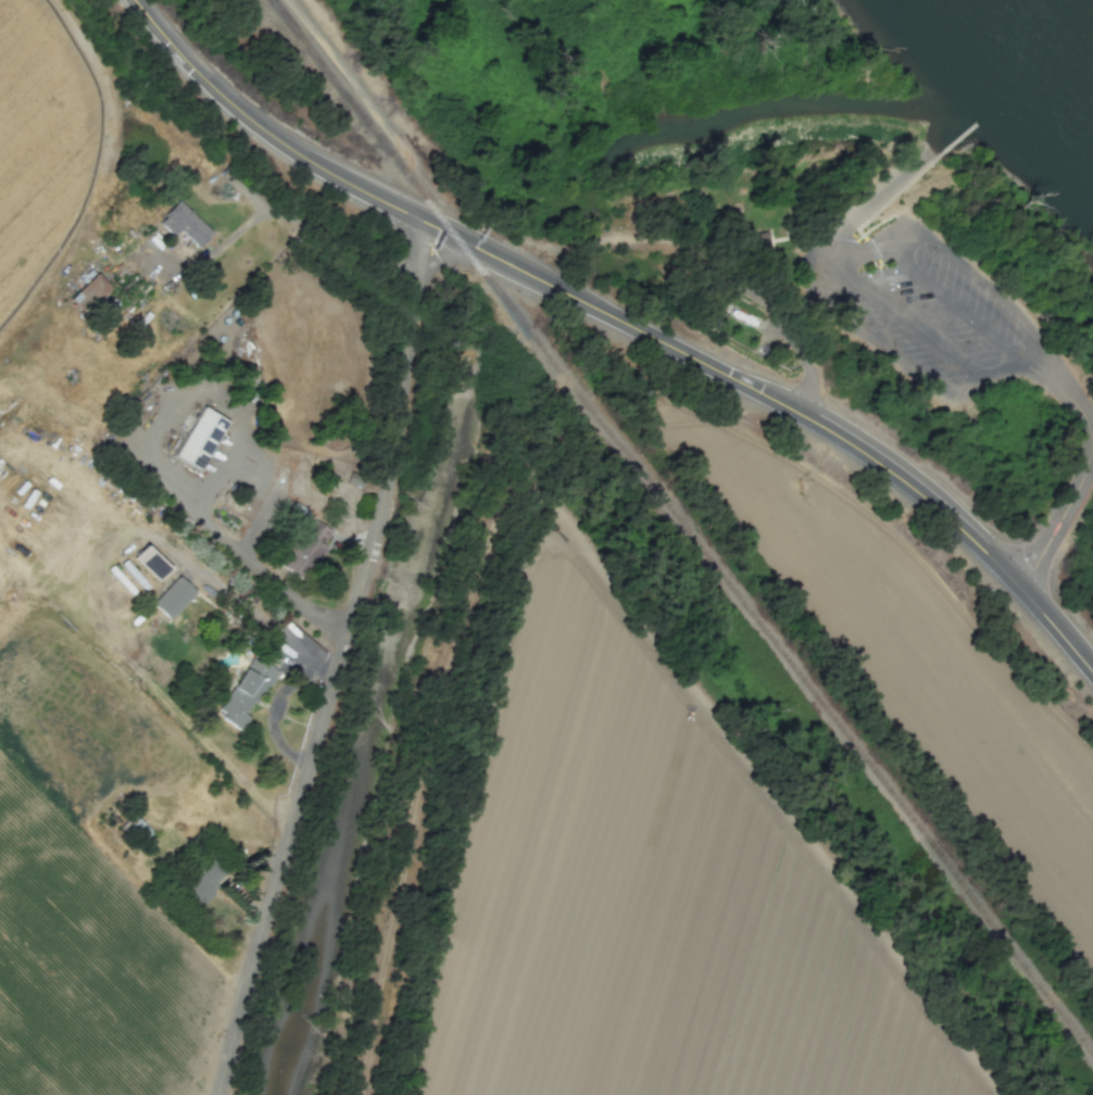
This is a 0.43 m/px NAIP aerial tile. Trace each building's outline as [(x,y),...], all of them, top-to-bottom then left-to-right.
[(197,248),(211,231),(176,199),(155,222),(172,237),(177,230),(197,248)] [(755,234),(761,252),(771,250),(767,230),(755,234)] [(67,298),(81,313),(109,288),(95,273),(67,298)] [(224,418),(198,406),(174,457),(200,470),(224,418)] [(332,531),(314,518),(284,564),(303,577),(332,531)] [(150,603),(167,619),(193,591),(176,575),(150,603)] [(241,728),(275,668),(251,654),(216,714),(241,728)] [(226,877),(209,860),(179,892),(196,908),(226,877)]
